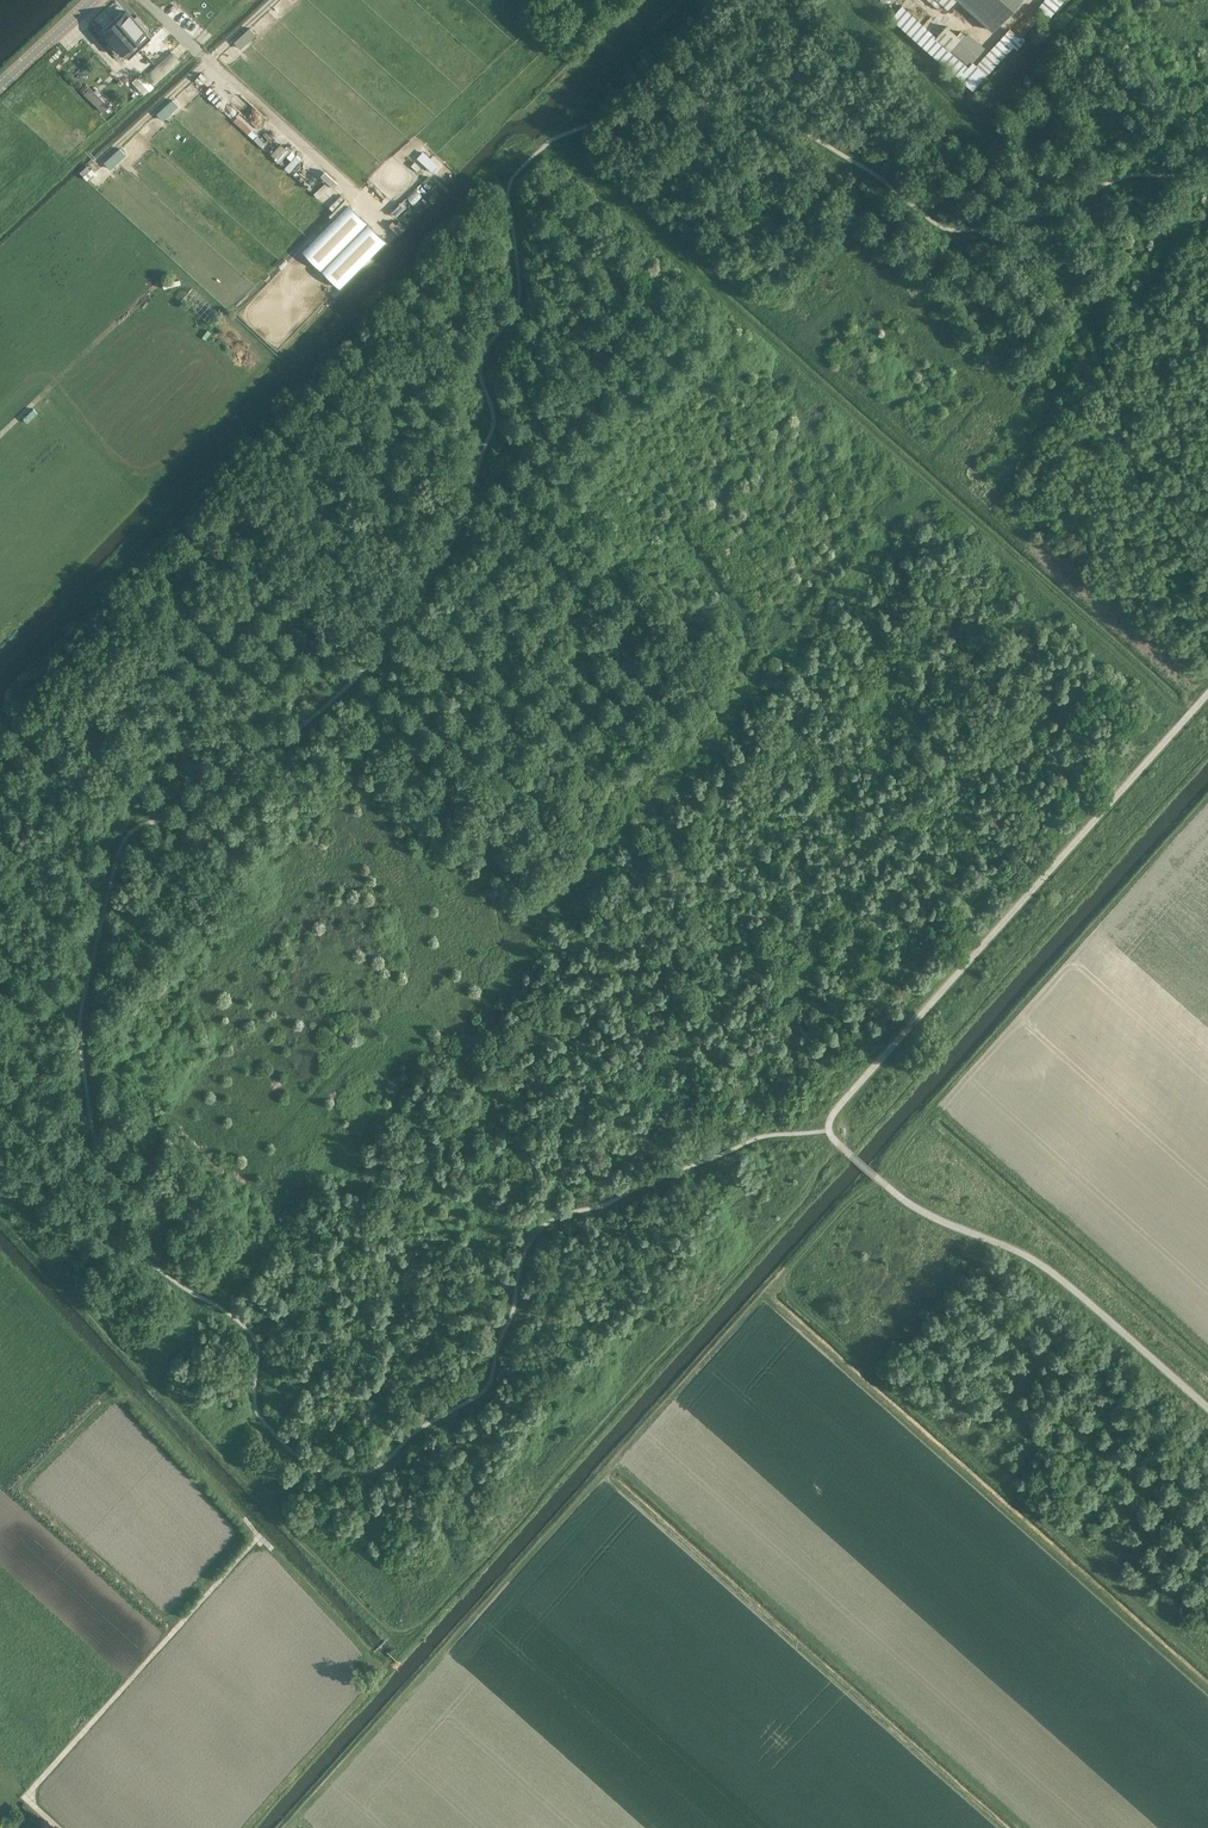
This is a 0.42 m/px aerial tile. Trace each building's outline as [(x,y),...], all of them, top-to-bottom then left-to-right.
[(948,9),(956,0),(937,0),(948,9)] [(991,30),(1018,0),(957,0),(991,30)] [(1050,14),(1061,0),(1042,0),(1038,5),(1050,14)] [(1020,36),(1009,26),(977,62),(973,59),(985,46),(963,27),(958,33),(946,22),(937,33),(902,3),(891,16),(974,88),(1020,36)] [(121,12),(113,19),(140,48),(151,37),(145,30),(148,27),(137,14),(133,18),(126,10),(123,13),(121,12)] [(107,28),(103,31),(110,39),(107,42),(119,55),(122,51),(129,58),(140,48),(113,19),(105,27),(107,28)] [(235,39),(241,46),(256,33),(251,26),(235,39)] [(84,40),(58,64),(64,71),(91,47),(84,40)] [(155,84),(180,60),(170,50),(145,74),(155,84)] [(133,79),(143,92),(153,85),(142,71),(133,79)] [(85,91),(103,109),(109,103),(91,85),(85,91)] [(173,97),(157,112),(164,118),(179,104),(173,97)] [(120,146),(104,160),(110,167),(126,153),(120,146)] [(432,169),(438,163),(424,149),(418,155),(432,169)] [(310,246),(323,259),(364,218),(350,205),(310,246)] [(349,271),(383,237),(370,224),(336,259),(349,271)]
